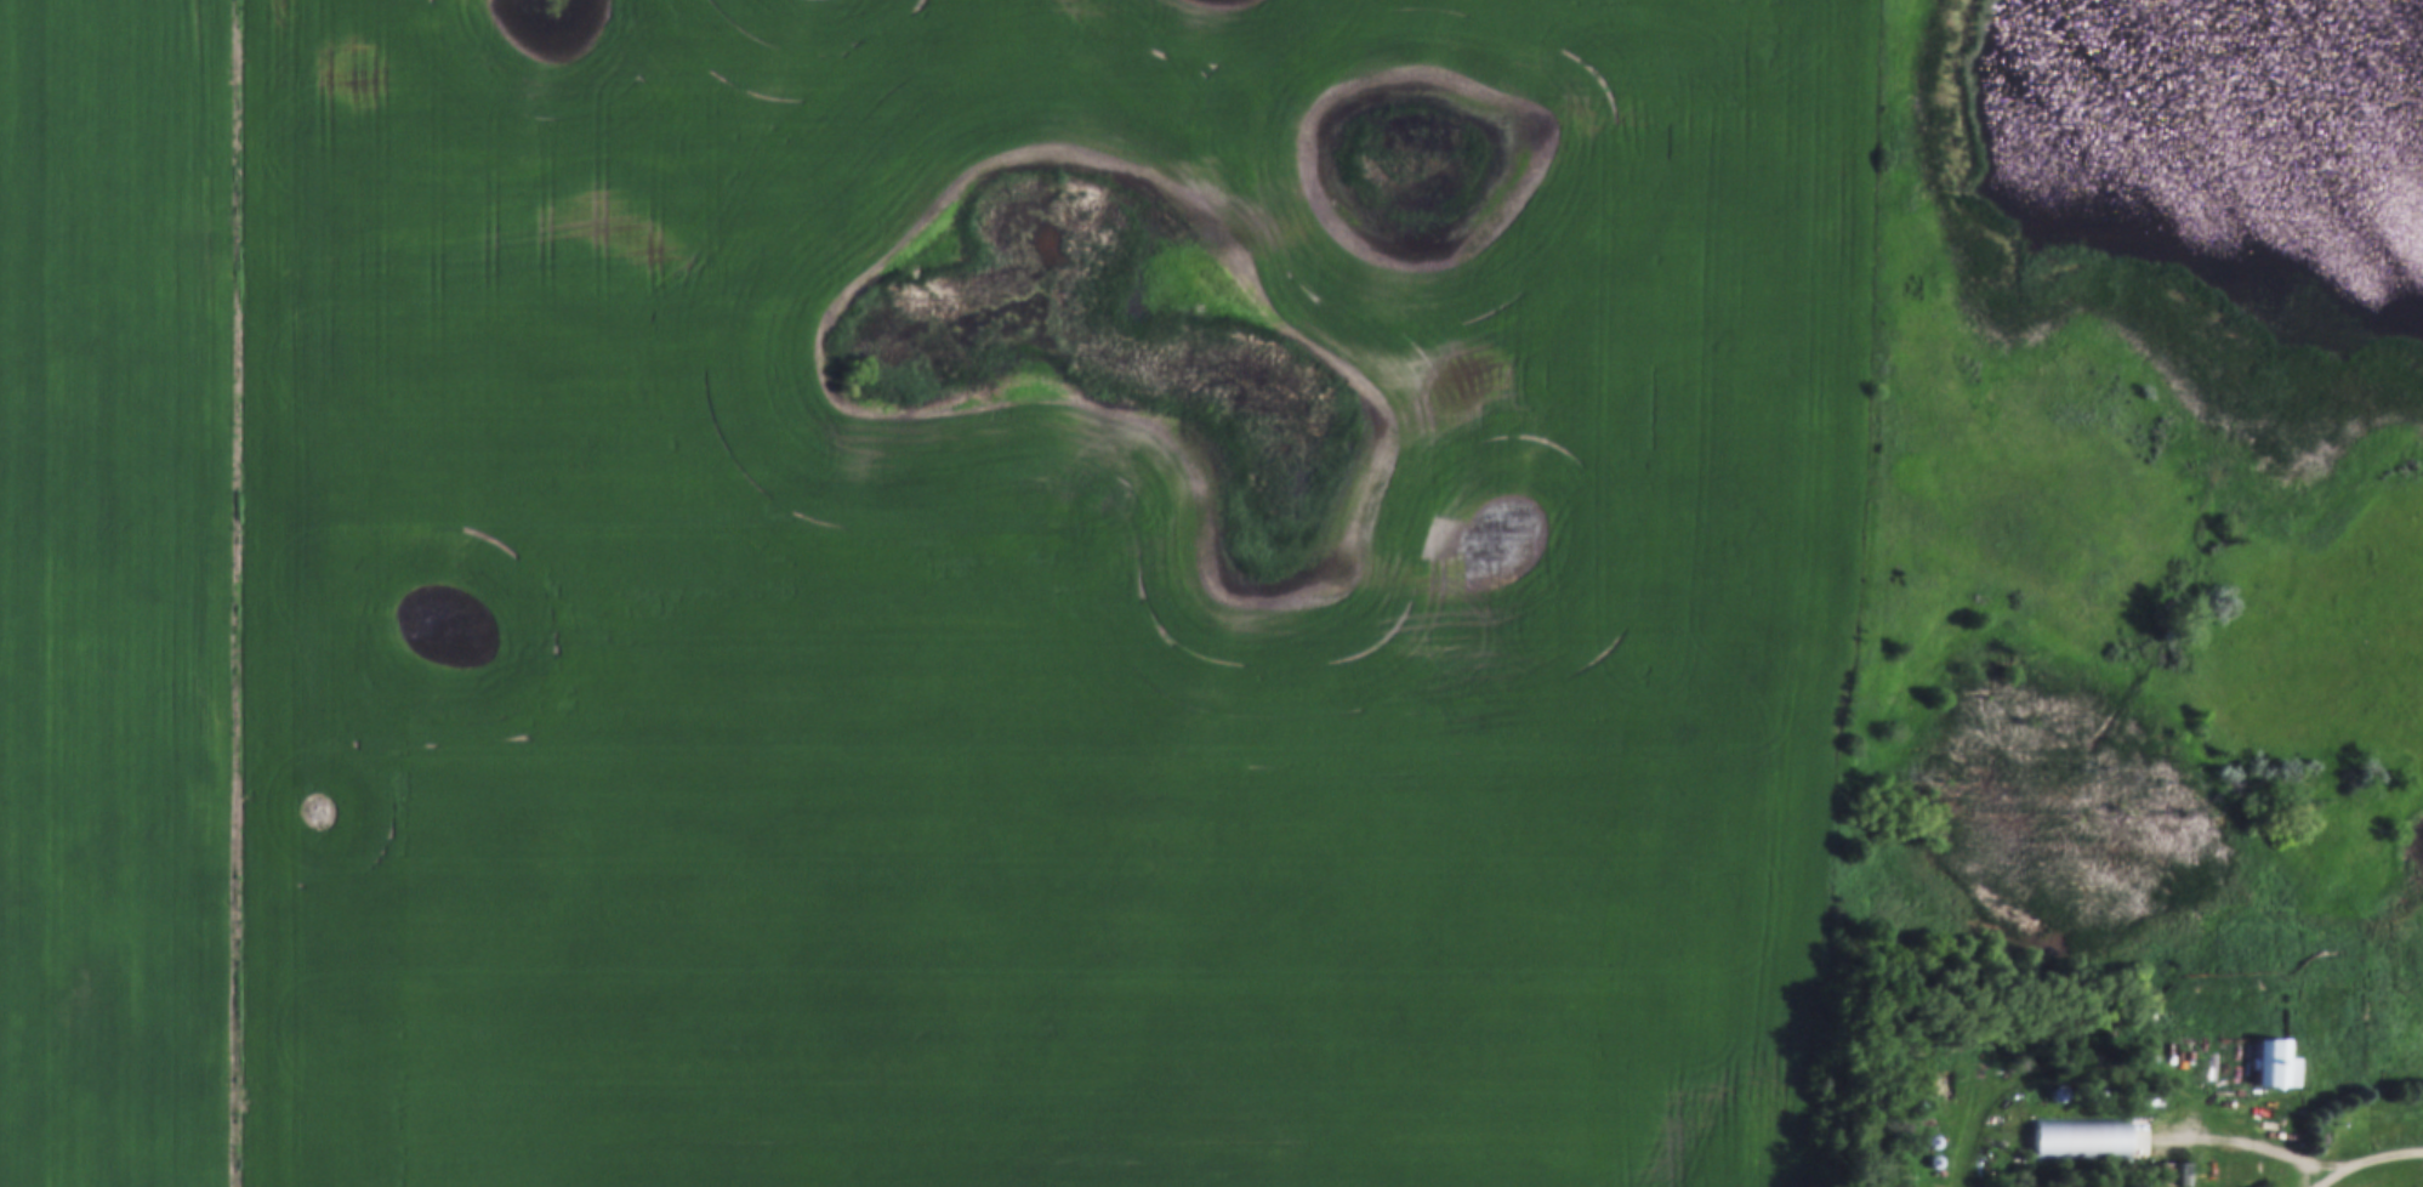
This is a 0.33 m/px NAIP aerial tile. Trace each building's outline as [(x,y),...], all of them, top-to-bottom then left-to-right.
[(2298,1061),(2286,1061),(2286,1041),(2256,1041),(2256,1090),(2298,1090),(2298,1061)] [(2189,1165),(2160,1165),(2160,1186),(2189,1186),(2189,1165)]
